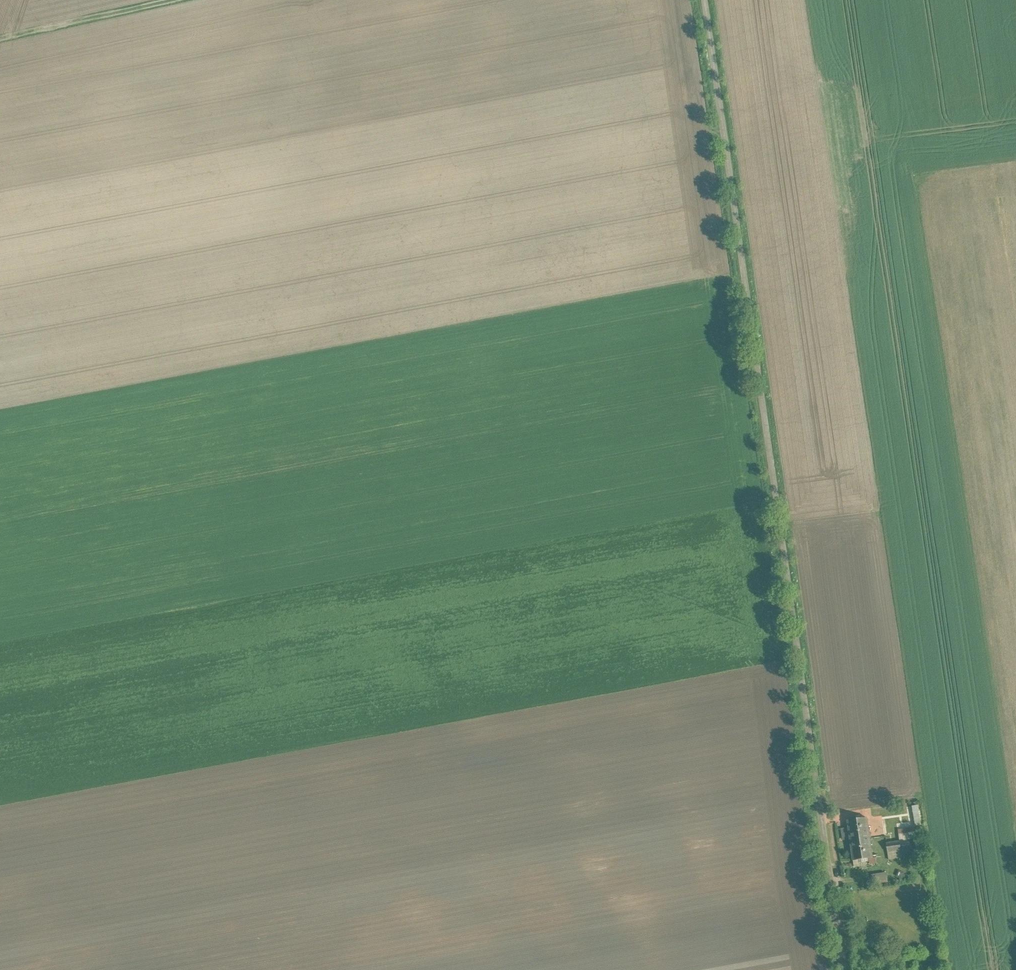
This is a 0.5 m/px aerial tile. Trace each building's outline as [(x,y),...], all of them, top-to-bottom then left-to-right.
[(919,805),(913,806),(915,820),(922,819),(919,805)] [(869,820),(852,822),(858,861),(874,859),(869,820)] [(889,842),(890,852),(904,851),(904,841),(889,842)] [(876,875),(876,881),(888,880),(887,873),(876,875)]
